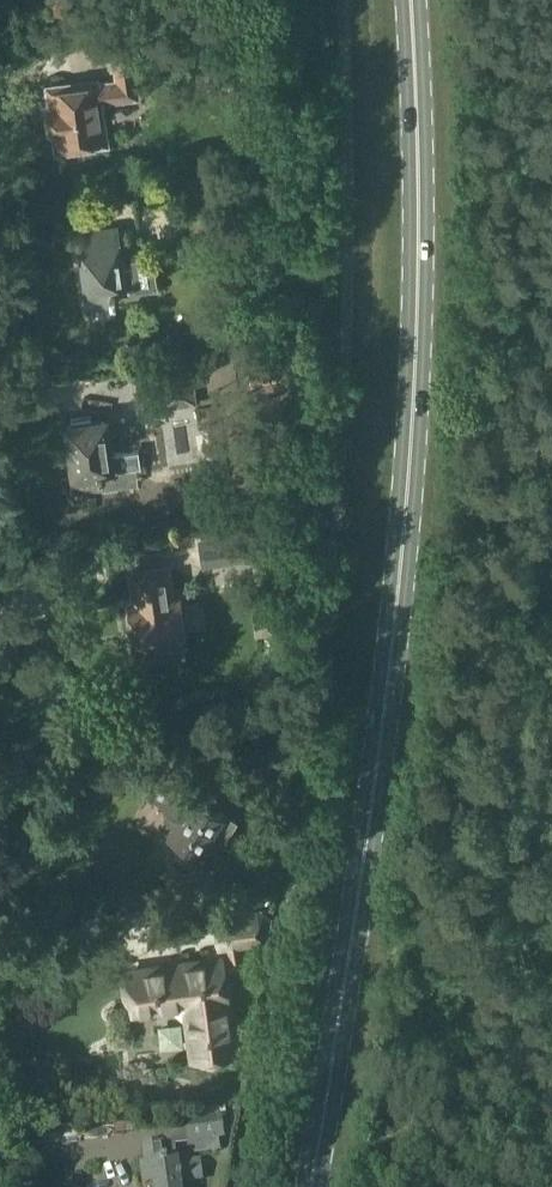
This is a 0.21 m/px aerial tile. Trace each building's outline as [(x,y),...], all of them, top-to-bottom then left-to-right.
[(115,69),(116,80),(99,83),(99,80),(52,87),(55,106),(47,107),(51,130),(58,129),(61,148),(104,141),(101,120),(99,121),(96,102),(137,96),(133,66),(144,65),(141,41),(109,45),(112,70),(115,69)] [(121,265),(116,228),(80,233),(91,304),(114,300),(113,292),(115,291),(115,288),(157,282),(153,251),(131,254),(132,263),(121,265)] [(137,410),(195,402),(190,370),(133,379),(137,410)] [(92,421),(91,415),(72,418),(73,424),(68,425),(77,487),(101,484),(99,474),(103,474),(102,471),(141,466),(139,448),(108,453),(104,420),(92,421)] [(258,561),(261,560),(258,532),(256,532),(221,537),(188,541),(192,569),(227,565),(258,561)] [(170,601),(166,569),(133,574),(138,606),(132,607),(132,609),(129,613),(131,628),(135,629),(137,647),(183,641),(177,600),(170,601)] [(269,629),(270,636),(280,635),(279,627),(269,629)] [(236,821),(195,795),(204,781),(174,762),(155,792),(160,795),(160,798),(168,803),(171,802),(175,804),(168,816),(176,821),(170,832),(185,841),(186,846),(193,850),(197,849),(204,853),(214,837),(223,843),(236,821)] [(207,874),(185,878),(188,896),(211,892),(207,874)] [(240,963),(237,946),(262,943),(258,912),(216,917),(220,948),(231,947),(233,959),(231,961),(222,962),(222,959),(128,969),(129,975),(125,982),(125,989),(127,996),(132,1002),(133,1008),(187,1002),(194,1056),(204,1055),(207,1060),(212,1063),(218,1062),(222,1058),(224,1053),(234,1052),(226,997),(227,997),(223,969),(236,967),(240,963)] [(190,1155),(217,1151),(216,1142),(221,1141),(219,1121),(186,1125),(190,1155)] [(115,1126),(116,1138),(125,1137),(124,1125),(115,1126)] [(158,1147),(142,1149),(145,1170),(140,1171),(142,1186),(177,1186),(176,1183),(199,1180),(197,1162),(161,1168),(158,1147)]
